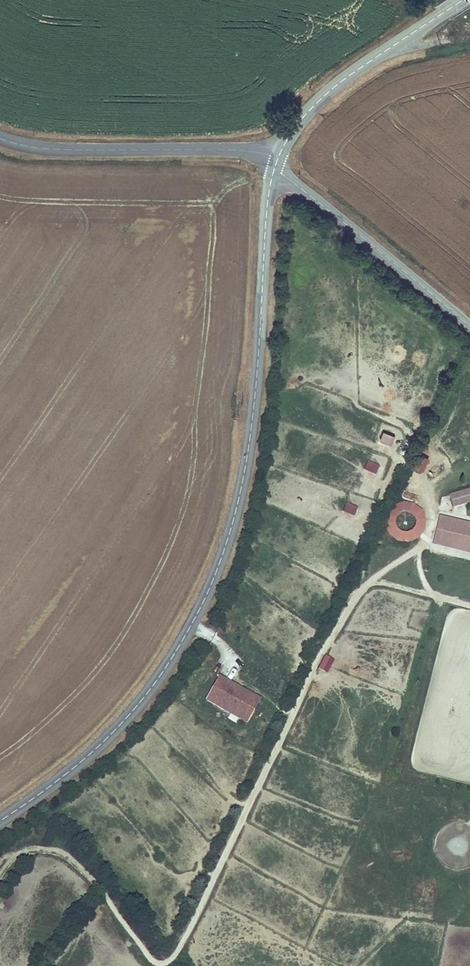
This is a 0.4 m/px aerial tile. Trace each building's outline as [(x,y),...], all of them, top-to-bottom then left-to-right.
[(395,437),(383,432),(379,441),(391,446),(395,437)] [(429,458),(419,454),(413,468),(423,472),(429,458)] [(380,467),(367,462),(364,471),(376,476),(380,467)] [(452,509),(469,504),(469,490),(449,496),(452,509)] [(424,532),(426,521),(422,511),(413,505),(403,503),(393,507),(386,516),(384,526),(388,536),(397,543),(407,544),(417,540),(424,532)] [(358,508),(345,504),(342,513),(354,518),(358,508)] [(439,517),(438,523),(469,530),(469,524),(439,517)] [(438,523),(434,540),(469,548),(469,530),(438,523)] [(432,546),(469,555),(469,548),(434,540),(432,546)] [(317,668),(327,673),(334,660),(324,654),(317,668)] [(261,699),(219,675),(205,700),(247,724),(261,699)]
